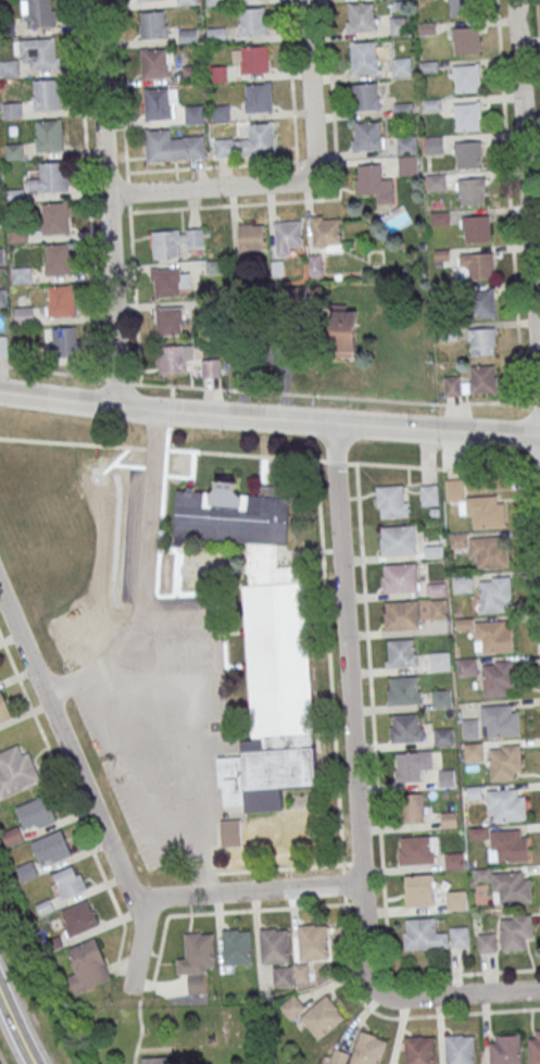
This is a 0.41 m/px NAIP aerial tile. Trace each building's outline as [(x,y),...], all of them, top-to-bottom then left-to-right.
[(28,27),(53,25),(51,0),(26,0),(28,27)] [(471,15),(471,0),(449,0),(449,15),(471,15)] [(376,3),(348,3),(348,31),(376,31),(376,3)] [(240,9),(266,7),(267,34),(242,35),(240,9)] [(140,38),(168,38),(168,11),(140,11),(140,38)] [(390,16),(410,15),(411,33),(391,34),(390,16)] [(227,27),(208,27),(208,43),(227,43),(227,27)] [(480,27),(453,27),(453,53),(480,53),(480,27)] [(55,36),(29,38),(32,68),(58,66),(55,36)] [(378,42),(351,42),(351,72),(378,72),(378,42)] [(270,72),(269,46),(234,46),(234,73),(270,72)] [(174,77),(174,48),(142,48),(142,77),(174,77)] [(391,58),(411,57),(412,75),(392,76),(391,58)] [(0,61),(20,59),(21,76),(1,77),(0,61)] [(480,64),(452,64),(452,92),(480,92),(480,64)] [(211,81),(227,81),(226,66),(211,67),(211,81)] [(60,78),(34,80),(36,110),(62,108),(60,78)] [(246,111),(272,111),(272,83),(246,83),(246,111)] [(355,83),(355,110),(379,110),(379,83),(355,83)] [(169,88),(145,89),(147,120),(172,117),(169,88)] [(2,102),(22,101),(23,117),(3,118),(2,102)] [(455,129),(481,129),(481,103),(455,103),(455,129)] [(205,123),(205,105),(185,105),(185,123),(205,123)] [(212,105),(212,122),(230,122),(230,105),(212,105)] [(62,118),(36,121),(38,151),(64,149),(62,118)] [(249,137),(215,138),(216,157),(277,155),(276,122),(249,123),(249,137)] [(359,149),(382,149),(382,122),(359,122),(359,149)] [(171,128),(145,130),(147,161),(173,159),(171,128)] [(418,136),(399,136),(399,175),(418,175),(418,136)] [(443,136),(426,136),(426,153),(443,153),(443,136)] [(482,167),(481,141),(455,142),(456,168),(482,167)] [(4,143),(24,142),(25,159),(5,160),(4,143)] [(65,161),(40,163),(42,192),(68,191),(65,161)] [(355,165),(356,194),(377,194),(377,203),(394,202),(393,178),(382,178),(381,164),(355,165)] [(428,175),(428,190),(445,190),(445,175),(428,175)] [(460,204),(486,204),(486,178),(460,178),(460,204)] [(68,201),(43,203),(46,234),(71,231),(68,201)] [(312,215),(312,245),(342,245),(342,215),(312,215)] [(489,241),(489,216),(462,216),(462,241),(489,241)] [(276,255),(294,255),(294,244),(303,244),(303,221),(276,221),(276,255)] [(239,224),(239,251),(266,250),(265,223),(239,224)] [(9,226),(27,224),(29,241),(10,242),(9,226)] [(203,230),(153,230),(153,257),(180,257),(180,246),(204,246),(203,230)] [(71,243),(46,246),(48,275),(74,273),(71,243)] [(493,279),(493,253),(461,253),(462,279),(493,279)] [(311,276),(323,276),(323,255),(311,255),(311,276)] [(12,267),(32,266),(33,283),(13,284),(12,267)] [(152,268),(152,296),(188,296),(188,268),(152,268)] [(74,284),(49,286),(51,316),(77,314),(74,284)] [(280,289),(305,288),(305,305),(280,306),(280,289)] [(470,290),(470,317),(494,317),(494,290),(470,290)] [(15,308),(34,305),(35,323),(16,324),(15,308)] [(157,335),(182,335),(182,307),(157,307),(157,335)] [(331,308),(330,355),(355,356),(357,315),(347,315),(348,309),(331,308)] [(77,325),(52,327),(54,358),(79,355),(77,325)] [(496,328),(469,328),(469,354),(496,354),(496,328)] [(9,355),(0,356),(0,335),(8,335),(9,355)] [(159,373),(186,373),(186,344),(159,344),(159,373)] [(220,377),(220,359),(202,359),(202,377),(220,377)] [(470,381),(462,381),(462,376),(445,376),(445,394),(498,393),(498,365),(470,365),(470,381)] [(245,544),(251,740),(242,741),(242,756),(219,757),(220,814),(221,814),(222,848),(315,845),(313,808),(285,809),(284,788),(313,787),(306,566),(278,567),(277,545),(290,544),(289,497),(281,497),(281,484),(271,485),(271,474),(259,474),(260,493),(237,494),(236,480),(215,481),(215,489),(175,491),(176,546),(245,544)] [(445,479),(462,478),(463,500),(447,501),(445,479)] [(409,517),(409,484),(377,485),(378,518),(409,517)] [(419,485),(437,484),(438,503),(422,504),(419,485)] [(380,526),(414,524),(416,553),(380,555),(379,537),(381,537),(380,526)] [(449,535),(467,534),(467,547),(450,548),(449,535)] [(508,567),(477,568),(476,555),(470,556),(469,538),(500,537),(500,544),(507,543),(508,567)] [(424,546),(441,544),(442,556),(425,558),(424,546)] [(382,564),(416,562),(417,591),(382,593),(381,575),(382,575),(382,564)] [(452,575),(472,574),(473,591),(453,592),(452,575)] [(479,580),(481,613),(504,611),(504,604),(512,603),(511,576),(491,577),(492,579),(479,580)] [(426,584),(444,583),(445,593),(427,596),(426,584)] [(385,601),(418,599),(419,628),(385,630),(384,612),(385,612),(385,601)] [(429,600),(445,599),(448,618),(430,619),(429,600)] [(455,618),(473,617),(473,628),(456,630),(455,618)] [(514,651),(481,652),(481,639),(475,640),(475,622),(505,621),(505,628),(513,627),(514,651)] [(387,666),(417,666),(417,639),(387,639),(387,666)] [(429,652),(449,651),(450,668),(430,669),(429,652)] [(456,659),(476,658),(477,675),(457,676),(456,659)] [(481,664),(484,697),(507,696),(506,688),(515,687),(513,660),(494,661),(494,664),(481,664)] [(389,677),(416,676),(417,690),(419,690),(420,703),(387,705),(387,689),(389,688),(389,677)] [(431,689),(450,688),(451,705),(432,708),(431,689)] [(12,721),(1,694),(0,695),(0,725),(12,721)] [(519,736),(488,737),(487,724),(481,724),(480,706),(511,704),(511,712),(518,712),(519,736)] [(392,714),(419,713),(420,727),(423,727),(424,741),(390,742),(389,726),(392,726),(392,714)] [(461,719),(478,718),(479,737),(462,738),(461,719)] [(432,729),(452,728),(453,744),(434,746),(432,729)] [(463,743),(482,742),(484,760),(464,761),(463,743)] [(488,749),(490,781),(514,779),(513,772),(522,772),(519,744),(501,746),(501,748),(488,749)] [(40,783),(28,755),(22,758),(17,748),(0,756),(0,800),(40,783)] [(395,752),(431,750),(434,768),(420,769),(422,780),(395,783),(395,769),(397,769),(395,752)] [(438,769),(454,768),(455,785),(439,786),(438,769)] [(466,787),(480,786),(481,799),(467,799),(466,787)] [(526,819),(493,821),(492,808),(487,808),(486,790),(516,788),(516,796),(525,796),(526,819)] [(402,793),(402,822),(423,822),(423,793),(402,793)] [(15,811),(25,833),(37,827),(39,831),(56,824),(46,799),(15,811)] [(440,812),(456,812),(457,828),(441,828),(440,812)] [(468,828),(488,827),(488,838),(468,839),(468,828)] [(529,860),(497,861),(495,848),(490,849),(489,830),(519,829),(519,837),(528,836),(529,860)] [(30,846),(40,866),(52,861),(54,866),(72,859),(61,833),(30,846)] [(400,837),(429,835),(430,851),(434,850),(434,863),(399,865),(398,848),(401,848),(400,837)] [(443,853),(463,851),(464,867),(444,868),(443,853)] [(18,868),(22,879),(37,873),(32,862),(18,868)] [(63,898),(88,888),(78,864),(53,874),(63,898)] [(472,869),(489,867),(490,879),(473,880),(472,869)] [(530,902),(499,904),(498,891),(492,891),(491,873),(522,872),(522,879),(529,878),(530,902)] [(433,906),(433,874),(406,874),(406,906),(433,906)] [(445,891),(464,890),(465,909),(447,910),(445,891)] [(60,910),(70,936),(100,925),(90,899),(60,910)] [(500,917),(501,950),(525,949),(524,941),(532,941),(530,913),(512,914),(512,917),(500,917)] [(405,918),(434,917),(435,932),(447,931),(447,946),(404,949),(403,932),(406,931),(405,918)] [(449,927),(466,926),(468,944),(450,946),(449,927)] [(298,929),(314,928),(314,930),(326,929),(328,962),(300,964),(298,929)] [(260,932),(276,931),(276,934),(288,934),(290,966),(261,967),(260,932)] [(221,934),(238,932),(238,935),(250,935),(252,967),(223,968),(221,934)] [(477,934),(494,932),(495,951),(478,952),(477,934)] [(184,937),(201,936),(201,938),(213,937),(215,971),(204,971),(205,976),(177,978),(177,963),(186,962),(184,937)] [(65,954),(76,977),(68,980),(76,998),(111,982),(104,967),(105,966),(95,941),(65,954)] [(293,967),(307,966),(309,985),(294,986),(293,967)] [(272,971),(291,969),(292,989),(274,990),(272,971)] [(187,978),(205,977),(206,997),(189,998),(187,978)] [(291,1020),(305,1008),(293,994),(279,1007),(291,1020)] [(299,1016),(318,1040),(345,1018),(327,994),(299,1016)] [(529,1031),(530,1063),(539,1063),(539,1030),(529,1031)] [(388,1039),(359,1031),(353,1053),(334,1048),(329,1063),(381,1063),(388,1039)] [(446,1063),(475,1063),(474,1034),(445,1035),(446,1063)] [(520,1034),(489,1035),(490,1063),(521,1063),(520,1034)] [(405,1036),(405,1063),(434,1063),(434,1036),(405,1036)]
